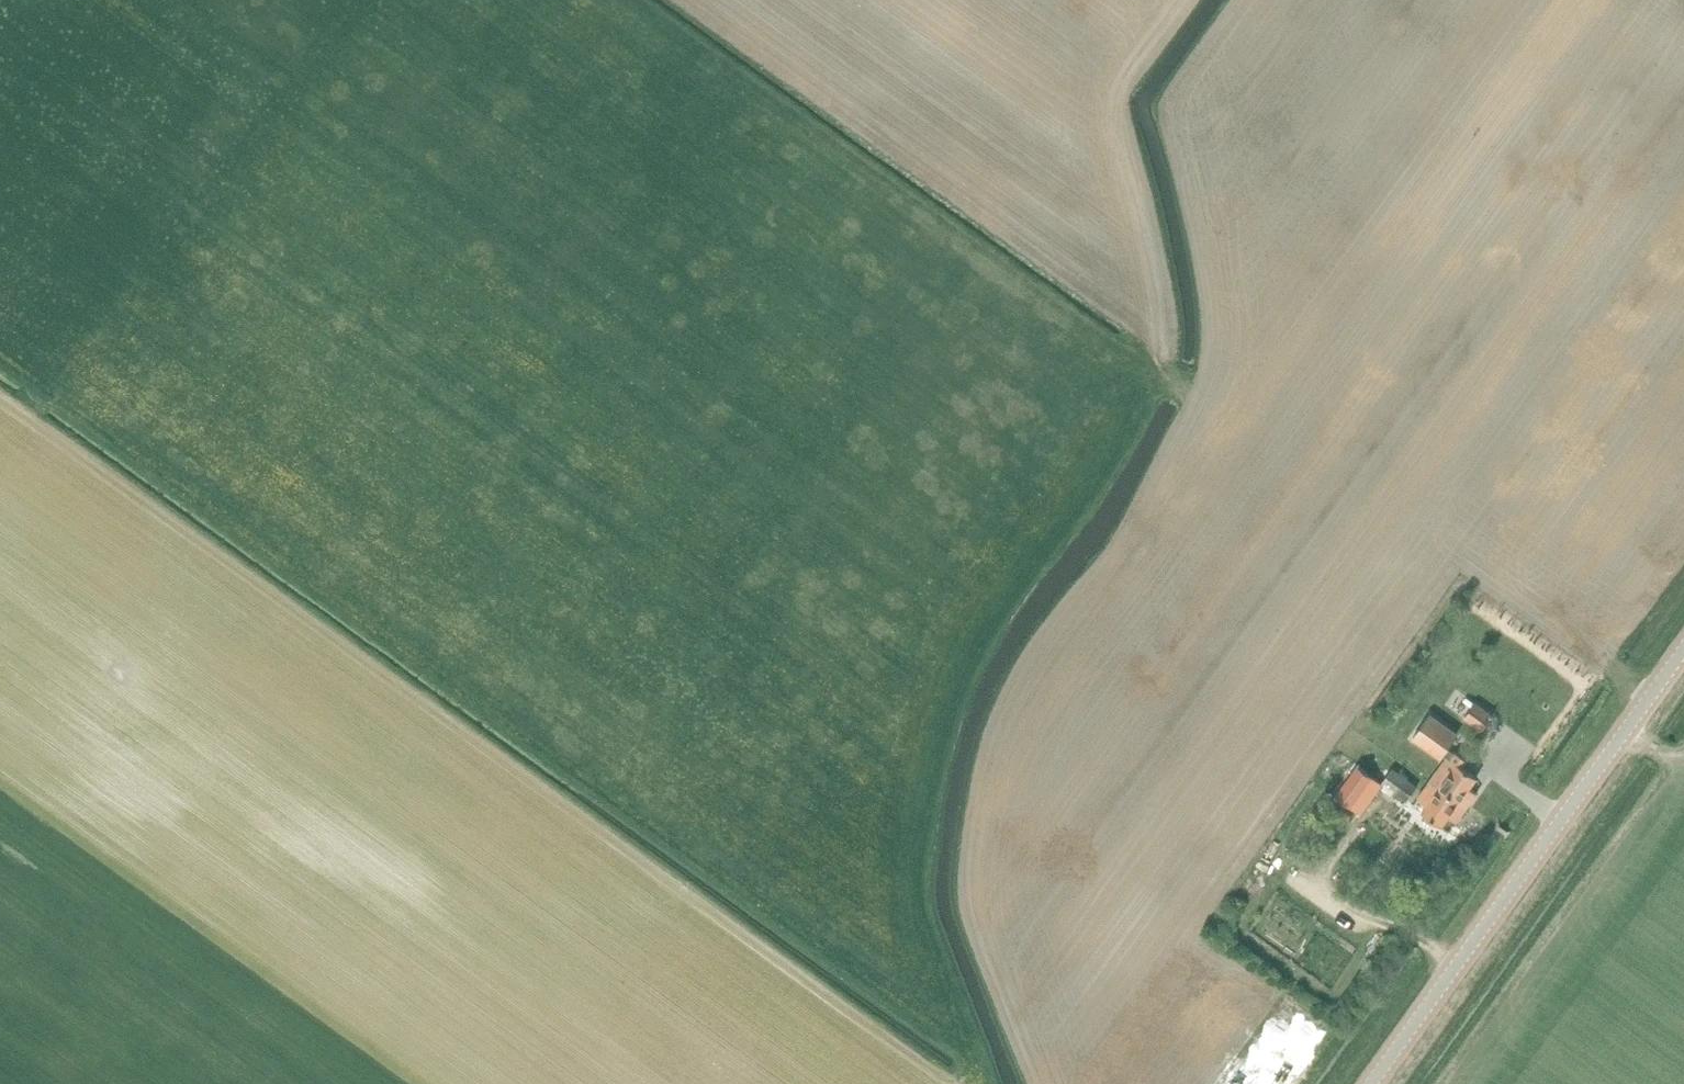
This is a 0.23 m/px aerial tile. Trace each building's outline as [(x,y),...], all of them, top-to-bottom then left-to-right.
[(1504,666),(1496,678),(1508,686),(1516,674),(1504,666)] [(1476,703),(1464,718),(1482,731),(1493,716),(1476,703)] [(1447,758),(1429,782),(1467,809),(1477,795),(1469,789),(1477,779),(1462,768),(1466,762),(1452,751),(1451,753),(1446,749),(1456,735),(1428,716),(1411,739),(1439,759),(1442,754),(1447,758)] [(1393,768),(1378,788),(1393,798),(1395,794),(1406,802),(1420,782),(1397,766),(1395,769),(1393,768)] [(1467,809),(1429,782),(1413,806),(1423,812),(1421,814),(1442,828),(1449,818),(1457,823),(1467,809)]
